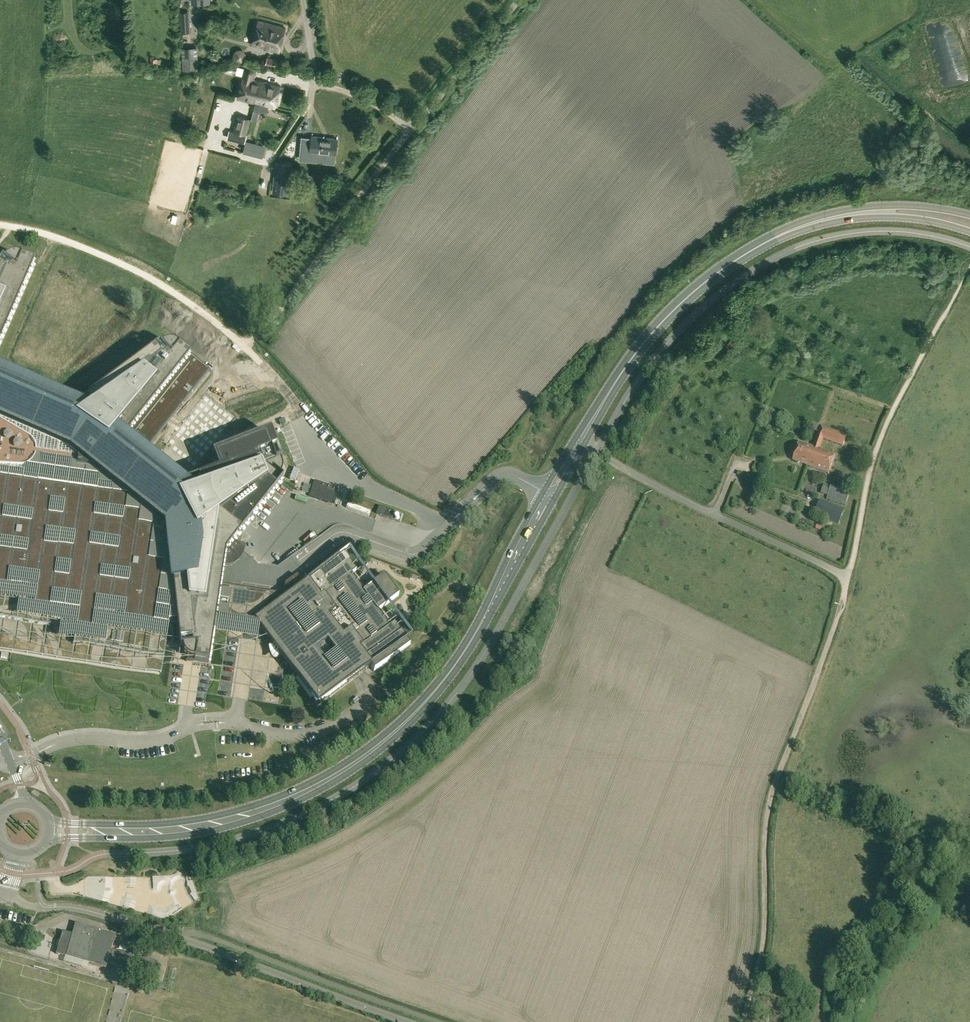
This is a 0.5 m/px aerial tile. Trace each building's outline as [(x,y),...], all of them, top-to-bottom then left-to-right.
[(185,12),(180,12),(181,32),(191,32),(190,18),(186,18),(185,12)] [(279,52),(286,28),(259,20),(252,45),(279,52)] [(182,48),(183,71),(198,70),(197,47),(182,48)] [(267,57),(265,64),(274,67),(276,60),(267,57)] [(253,78),(255,73),(255,72),(255,71),(255,70),(255,69),(254,68),(254,67),(253,67),(252,66),(251,66),(249,66),(247,67),(246,68),(246,69),(245,70),(238,98),(256,103),(254,109),(267,113),(269,106),(274,108),(280,86),(253,78)] [(230,130),(227,138),(244,143),(246,134),(251,119),(238,115),(234,131),(230,130)] [(302,136),(299,159),(310,160),(311,152),(336,154),(336,146),(337,139),(312,136),(311,137),(302,136)] [(244,146),(243,152),(262,157),(265,145),(258,143),(256,149),(244,146)] [(276,162),(273,191),(280,192),(281,184),(288,185),(291,163),(276,162)] [(34,265),(20,259),(20,260),(18,259),(17,259),(15,258),(13,258),(12,258),(11,258),(10,258),(9,259),(7,260),(6,261),(5,262),(4,262),(3,263),(1,262),(0,263),(0,343),(34,265)] [(50,626),(53,611),(78,615),(73,644),(164,657),(168,625),(176,624),(179,648),(182,648),(182,650),(182,652),(183,653),(184,654),(184,655),(185,656),(186,656),(187,657),(188,658),(189,658),(189,659),(190,659),(191,659),(194,660),(194,661),(208,663),(215,620),(264,627),(282,651),(286,657),(283,659),(317,706),(371,666),(374,671),(410,644),(394,623),(390,626),(378,610),(398,595),(384,575),(363,590),(352,574),(356,571),(340,549),(304,576),(307,581),(303,584),(296,575),(285,584),(284,594),(277,593),(220,585),(225,554),(282,482),(271,473),(275,469),(263,437),(204,460),(210,476),(183,487),(124,440),(190,358),(178,349),(176,348),(175,347),(174,347),(173,346),(172,346),(171,345),(170,345),(168,345),(167,345),(166,346),(165,346),(164,346),(163,347),(162,348),(161,348),(159,346),(76,408),(0,375),(0,618),(50,626)] [(828,473),(830,467),(835,455),(819,450),(823,439),(843,446),(847,436),(820,426),(813,448),(806,466),(828,473)] [(806,466),(813,448),(799,443),(793,460),(807,465),(806,466)] [(327,482),(340,487),(344,476),(331,471),(327,482)] [(332,505),(338,488),(314,480),(309,497),(332,505)] [(820,500),(814,515),(838,525),(844,510),(820,500)] [(377,514),(392,519),(395,511),(379,506),(377,514)] [(268,561),(288,534),(285,532),(287,530),(279,524),(276,528),(270,524),(251,549),(268,561)] [(164,657),(73,644),(78,615),(53,611),(50,626),(0,618),(0,650),(161,673),(164,657)] [(62,931),(56,954),(106,968),(115,935),(75,922),(72,934),(62,931)] [(150,975),(151,968),(153,961),(112,949),(108,964),(150,975)]
